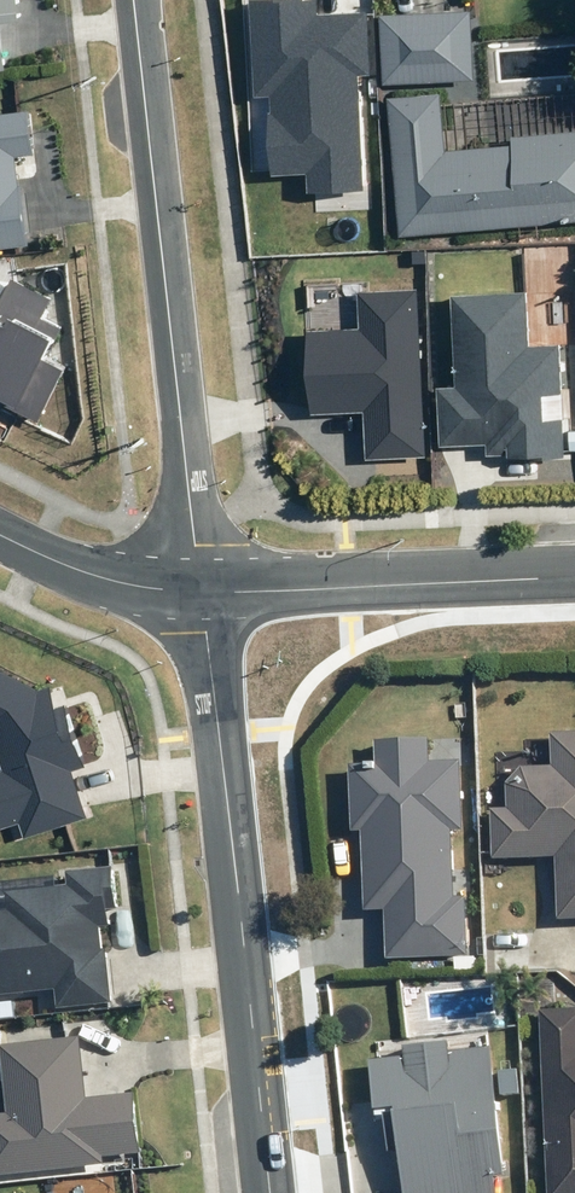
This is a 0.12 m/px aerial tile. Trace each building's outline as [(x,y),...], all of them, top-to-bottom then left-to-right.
[(8,68),(2,22),(25,20),(22,0),(0,0),(0,69),(8,68)] [(365,13),(317,15),(316,0),(313,0),(302,1),(302,0),(254,0),(249,0),(254,97),(269,96),(270,112),(266,112),(270,178),(304,176),(305,194),(364,191),(357,75),(368,74),(365,13)] [(380,17),(383,86),(474,82),(472,14),(380,17)] [(399,239),(574,225),(574,135),(512,140),(512,149),(445,154),(441,96),(388,101),(399,239)] [(30,245),(20,155),(36,154),(31,111),(0,114),(0,248),(30,245)] [(39,424),(66,367),(47,358),(61,329),(38,318),(46,302),(13,286),(0,312),(0,405),(39,424)] [(424,457),(415,290),(356,293),(358,328),(305,331),(310,416),(363,413),(365,460),(424,457)] [(527,347),(525,293),(450,298),(454,386),(437,388),(439,446),(486,446),(486,455),(502,456),(502,450),(506,450),(506,459),(533,458),(533,461),(563,458),(558,345),(527,347)] [(0,671),(0,771),(0,772),(0,829),(21,823),(25,836),(84,816),(69,771),(88,765),(68,705),(57,709),(49,687),(40,691),(0,671)] [(495,809),(497,858),(561,855),(563,918),(574,918),(574,731),(556,732),(557,765),(528,766),(510,780),(512,808),(495,809)] [(385,956),(467,952),(464,896),(453,896),(450,828),(460,828),(457,759),(428,760),(427,736),(373,739),(373,762),(347,763),(350,830),(361,830),(364,909),(383,908),(385,956)] [(0,910),(0,994),(55,988),(57,1006),(113,1001),(107,949),(102,949),(100,926),(108,925),(107,911),(121,910),(114,866),(65,870),(66,885),(3,891),(5,909),(0,910)] [(547,1010),(554,1192),(574,1192),(574,1009),(547,1010)] [(0,1113),(0,1174),(102,1163),(102,1157),(138,1153),(132,1093),(85,1098),(78,1036),(0,1044),(0,1056),(6,1112),(0,1113)] [(407,1051),(409,1062),(375,1067),(383,1119),(398,1116),(410,1192),(499,1192),(497,1181),(510,1179),(490,1049),(454,1055),(448,1045),(407,1051)]
